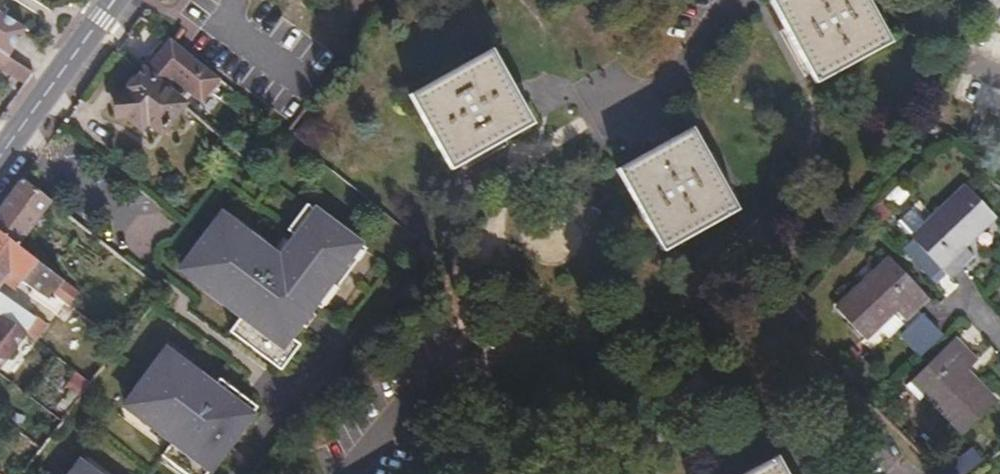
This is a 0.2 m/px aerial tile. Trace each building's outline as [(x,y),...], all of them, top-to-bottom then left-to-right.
[(867,0),(772,0),(815,81),(890,41),(867,0)] [(7,56),(25,27),(0,11),(0,51),(7,56)] [(169,65),(181,49),(163,34),(150,51),(169,65)] [(451,167),(531,122),(490,49),(411,93),(451,167)] [(34,73),(7,56),(0,51),(0,91),(14,100),(34,73)] [(184,103),(143,69),(123,93),(115,94),(116,116),(125,116),(140,128),(146,122),(160,132),(184,103)] [(309,102),(291,126),(303,134),(320,111),(309,102)] [(618,169),(662,249),(735,209),(691,129),(618,169)] [(36,160),(22,178),(38,190),(51,172),(36,160)] [(0,208),(0,232),(16,244),(48,202),(50,199),(38,190),(22,178),(0,208)] [(896,180),(883,197),(893,209),(897,212),(907,203),(903,198),(908,193),(896,180)] [(912,237),(941,269),(951,278),(975,255),(965,245),(994,216),(966,184),(912,237)] [(893,209),(883,197),(868,212),(879,222),(893,209)] [(305,203),(295,218),(303,225),(293,236),(276,259),(225,220),(215,230),(209,226),(185,259),(201,272),(195,281),(241,317),(235,325),(247,335),(241,343),(279,373),(300,348),(289,339),(314,305),(325,290),(331,295),(366,249),(305,203)] [(911,211),(897,225),(909,238),(924,224),(911,211)] [(215,230),(225,220),(219,214),(209,226),(215,230)] [(303,225),(295,218),(285,229),(293,236),(303,225)] [(11,272),(34,289),(51,300),(54,295),(64,280),(16,244),(0,232),(0,286),(11,272)] [(901,249),(930,280),(941,269),(912,237),(901,249)] [(865,338),(879,324),(893,311),(896,309),(906,320),(929,297),(890,256),(836,307),(865,338)] [(201,272),(185,259),(178,268),(195,281),(201,272)] [(80,291),(64,280),(54,295),(69,305),(80,291)] [(46,306),(49,303),(51,300),(34,289),(30,294),(46,306)] [(320,310),(331,295),(325,290),(314,305),(320,310)] [(1,317),(24,334),(36,318),(0,293),(0,316),(1,317)] [(65,314),(72,307),(69,305),(54,295),(51,300),(49,303),(65,314)] [(893,311),(879,324),(889,334),(902,321),(893,311)] [(923,352),(942,333),(927,316),(906,334),(923,352)] [(1,317),(0,318),(0,368),(26,335),(24,334),(1,317)] [(247,335),(235,325),(228,333),(241,343),(247,335)] [(964,432),(994,401),(966,371),(979,358),(956,335),(912,379),(964,432)] [(169,363),(178,352),(170,345),(160,357),(169,363)] [(246,395),(221,376),(217,383),(178,352),(169,363),(160,357),(135,391),(148,402),(141,410),(176,437),(169,446),(181,455),(175,464),(188,473),(205,473),(253,411),(241,402),(246,395)] [(128,400),(141,410),(148,402),(135,391),(128,400)] [(258,405),(246,395),(241,402),(253,411),(258,405)] [(163,455),(175,464),(181,455),(169,446),(163,455)] [(776,457),(745,473),(786,473),(776,457)] [(88,467),(81,461),(71,473),(82,473),(88,467)]
